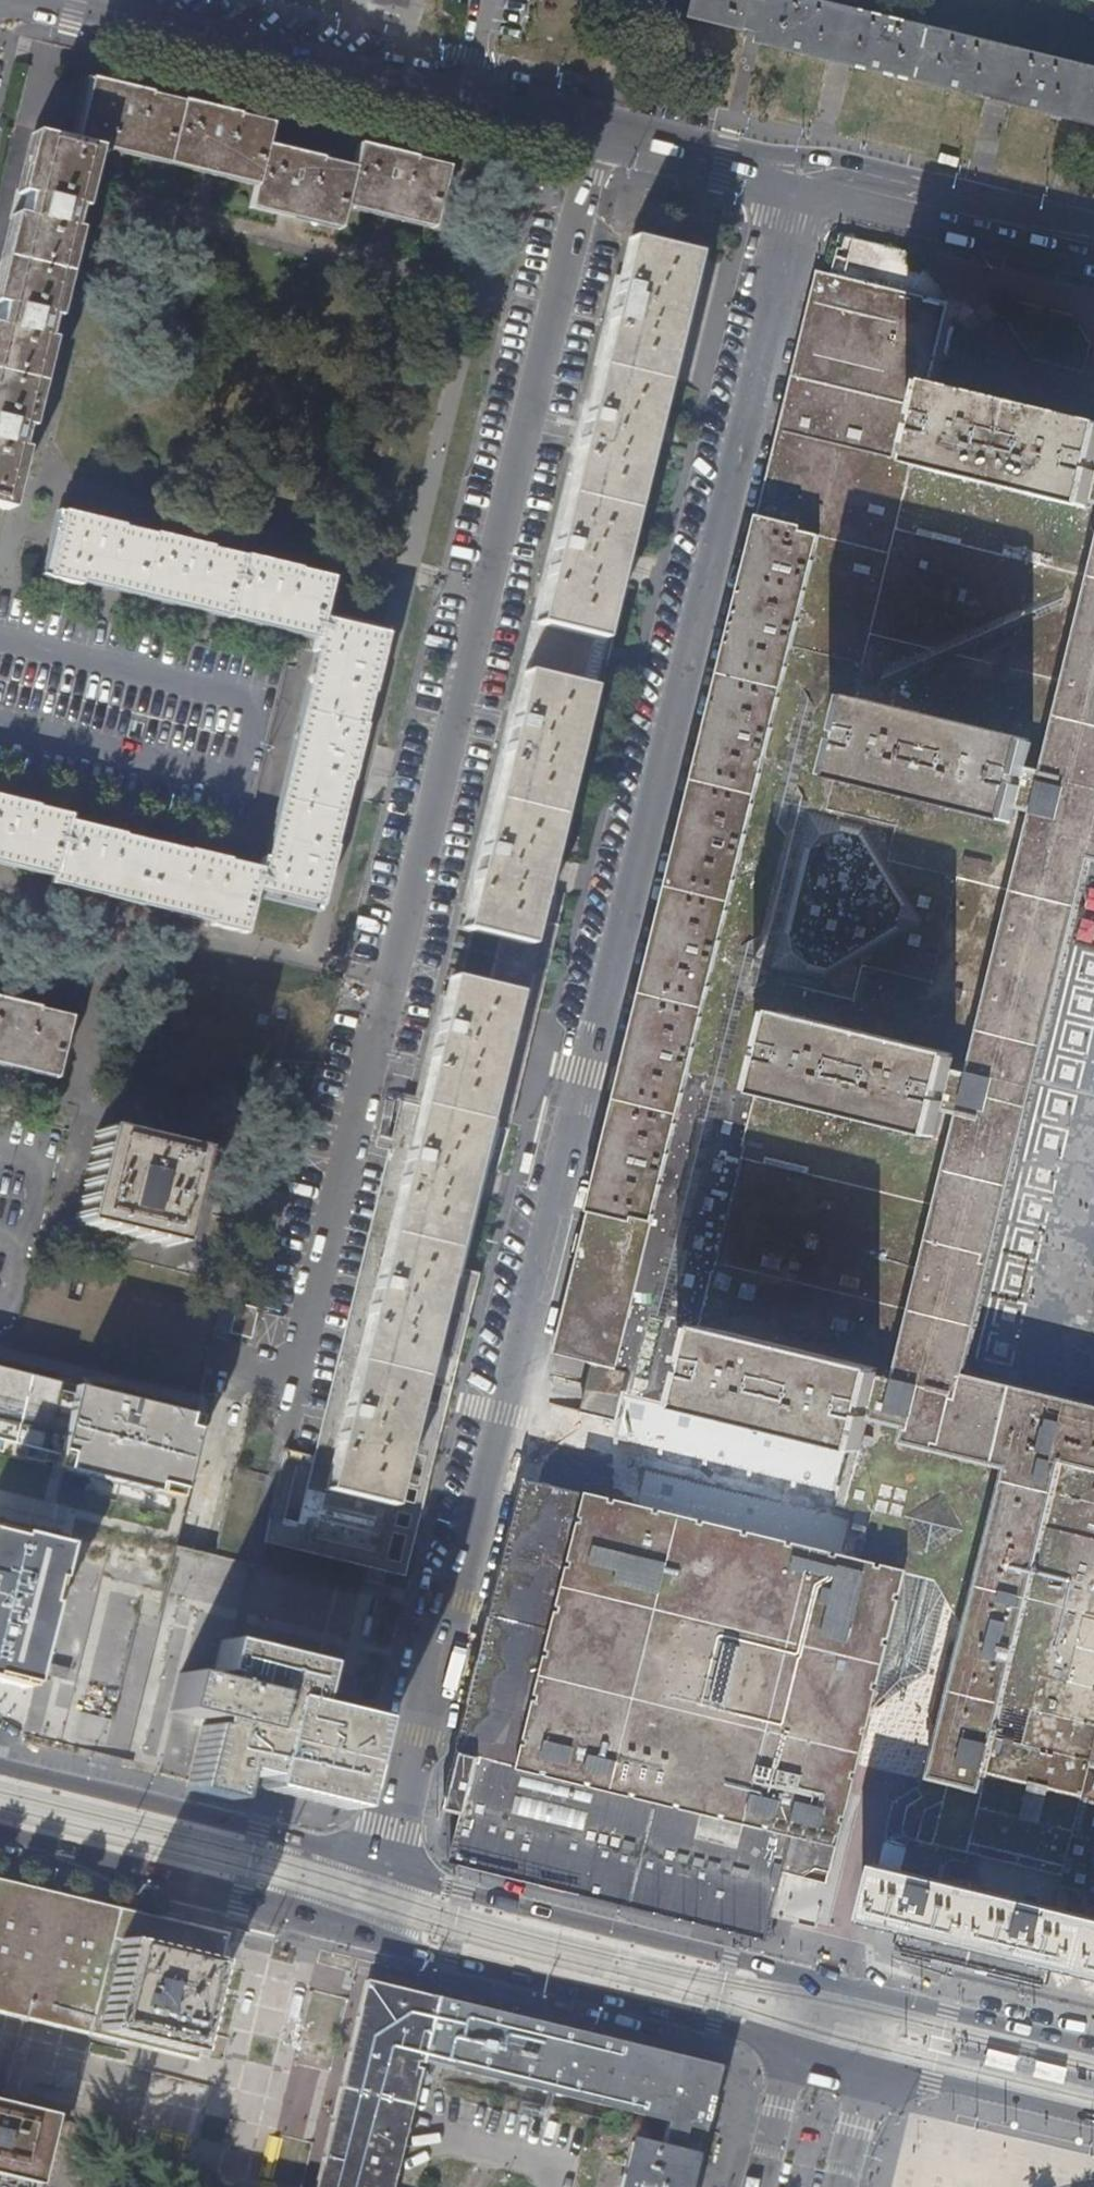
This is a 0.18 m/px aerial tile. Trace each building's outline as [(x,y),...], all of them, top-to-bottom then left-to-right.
[(692,18),(745,31),(747,23),(763,27),(761,35),(759,43),(1093,124),(1093,67),(819,0),(696,0),(692,18)] [(761,35),(763,27),(747,23),(745,31),(761,35)] [(236,122),(237,115),(183,102),(181,108),(147,100),(149,94),(149,93),(84,77),(81,89),(67,141),(73,142),(72,146),(87,149),(93,152),(102,154),(103,151),(105,144),(254,180),(252,186),(247,204),(337,225),(341,209),(343,203),(432,223),(445,172),(410,165),(412,157),(358,144),(352,166),(351,172),(317,164),(318,158),(266,145),(270,131),(236,122)] [(181,108),(183,102),(149,94),(147,100),(181,108)] [(272,124),(237,115),(236,122),(270,131),(272,124)] [(21,194),(37,134),(31,132),(16,192),(21,194)] [(66,259),(72,232),(66,231),(71,210),(78,211),(93,152),(87,149),(72,146),(73,142),(67,141),(51,137),(37,134),(21,194),(30,196),(25,218),(15,216),(5,263),(0,284),(0,305),(4,306),(0,321),(0,510),(6,511),(20,449),(14,447),(19,426),(25,427),(47,341),(41,339),(45,318),(52,319),(66,259)] [(254,180),(105,144),(103,151),(157,163),(252,186),(254,180)] [(445,165),(412,157),(410,165),(445,172),(445,165)] [(352,166),(318,158),(317,164),(351,172),(352,166)] [(432,223),(343,203),(341,209),(378,218),(431,231),(432,223)] [(337,225),(247,204),(245,210),(335,232),(337,225)] [(72,232),(78,211),(71,210),(66,231),(72,232)] [(15,216),(10,215),(0,257),(0,284),(5,263),(15,216)] [(600,641),(696,255),(630,238),(534,625),(600,641)] [(925,293),(931,270),(881,257),(875,280),(925,293)] [(979,1027),(1025,834),(1061,686),(1093,553),(1093,514),(1089,513),(1089,505),(1082,508),(911,467),(912,463),(907,462),(915,428),(920,429),(923,419),(917,417),(925,385),(946,306),(821,276),(761,526),(814,538),(789,646),(827,655),(858,662),(856,670),(861,671),(854,700),(1025,742),(1030,748),(1023,779),(1018,779),(1015,789),(1020,791),(1012,822),(1005,824),(834,783),(833,790),(808,785),(783,891),(761,982),(783,987),(777,1016),(951,1057),(951,1060),(955,1062),(948,1094),(942,1094),(940,1104),(945,1104),(938,1135),(930,1139),(757,1097),(743,1153),(719,1147),(696,1238),(721,1244),(711,1285),(700,1330),(873,1371),(873,1375),(878,1376),(870,1410),(864,1408),(862,1418),(867,1419),(867,1423),(882,1426),(904,1333),(979,1027)] [(47,341),(52,319),(45,318),(41,339),(47,341)] [(931,384),(925,385),(917,417),(923,419),(920,429),(915,428),(907,462),(912,463),(911,467),(1082,508),(1089,505),(1093,487),(1093,473),(1092,473),(1093,467),(1093,423),(931,384)] [(20,449),(25,427),(19,426),(14,447),(20,449)] [(46,575),(63,512),(57,511),(41,574),(46,575)] [(33,812),(35,805),(0,797),(0,856),(12,858),(54,870),(53,875),(103,888),(164,904),(214,915),(214,921),(213,924),(243,931),(252,895),(253,889),(318,905),(321,895),(332,846),(326,843),(338,790),(342,777),(349,779),(352,766),(362,724),(355,722),(364,690),(370,692),(384,634),(321,618),(322,613),(330,584),(295,575),(297,569),(242,556),(239,562),(206,554),(208,548),(154,534),(153,540),(119,532),(121,526),(63,512),(46,575),(78,583),(79,580),(81,574),(201,604),(318,632),(317,639),(314,651),(318,652),(323,654),(305,725),(293,773),(272,860),(267,859),(261,858),(259,868),(258,874),(226,866),(228,860),(189,851),(189,852),(187,857),(121,841),(122,836),(122,834),(67,820),(33,812)] [(153,540),(154,534),(121,526),(119,532),(153,540)] [(740,842),(744,829),(760,761),(789,646),(814,538),(761,526),(593,1206),(646,1219),(658,1171),(715,949),(719,933),(740,842)] [(242,556),(208,548),(206,554),(239,562),(242,556)] [(1061,686),(1025,834),(979,1027),(904,1333),(882,1426),(902,1431),(899,1445),(1000,1470),(1004,1450),(1030,1456),(1033,1447),(1062,1455),(1060,1463),(1093,1471),(1093,1402),(971,1372),(976,1351),(1093,862),(1093,553),(1061,686)] [(330,584),(332,577),(297,569),(295,575),(330,584)] [(201,604),(81,574),(79,580),(117,590),(170,603),(224,616),(286,631),(317,639),(318,632),(201,604)] [(385,628),(359,621),(322,613),(321,618),(384,634),(385,628)] [(272,860),(293,773),(305,725),(323,654),(318,652),(296,741),(271,842),(267,859),(272,860)] [(532,919),(589,689),(523,672),(459,928),(497,937),(526,945),(532,920),(532,919)] [(362,724),(370,692),(364,690),(355,722),(362,724)] [(1023,779),(1030,748),(1025,742),(854,700),(848,701),(840,733),(846,735),(843,746),(838,744),(830,778),(835,780),(834,783),(1005,824),(1012,822),(1020,791),(1015,789),(1018,779),(1023,779)] [(759,832),(775,765),(760,761),(744,829),(759,832)] [(333,843),(349,779),(342,777),(338,790),(326,843),(332,846),(333,843)] [(68,815),(35,805),(33,812),(67,820),(68,815)] [(189,852),(122,836),(121,841),(187,857),(189,852)] [(730,936),(752,845),(740,842),(719,933),(730,936)] [(0,856),(0,861),(53,875),(54,870),(12,858),(0,856)] [(258,874),(259,868),(228,860),(226,866),(258,874)] [(214,915),(164,904),(103,888),(53,875),(51,882),(104,894),(214,921),(214,915)] [(318,905),(253,889),(252,895),(316,911),(318,905)] [(510,1131),(560,926),(532,919),(532,920),(526,945),(497,937),(486,987),(509,993),(514,994),(482,1125),(510,1131)] [(630,1313),(640,1271),(647,1272),(666,1196),(658,1194),(661,1178),(673,1180),(685,1135),(674,1132),(711,980),(722,982),(729,953),(715,949),(658,1171),(646,1219),(593,1206),(556,1352),(624,1369),(638,1315),(630,1313)] [(382,1505),(509,993),(486,987),(447,978),(415,1105),(406,1103),(395,1143),(405,1146),(394,1191),(384,1190),(364,1270),(374,1273),(362,1320),(353,1318),(333,1397),(342,1400),(331,1447),(327,1447),(324,1459),(315,1489),(382,1505)] [(37,1008),(0,998),(0,1060),(57,1074),(70,1023),(35,1014),(37,1008)] [(70,1023),(72,1018),(37,1008),(35,1014),(70,1023)] [(948,1094),(955,1062),(951,1060),(951,1057),(777,1016),(776,1019),(771,1018),(763,1050),(768,1052),(765,1061),(760,1060),(752,1092),(758,1093),(757,1097),(930,1139),(938,1135),(945,1104),(940,1104),(942,1094),(948,1094)] [(13,1069),(56,1079),(57,1074),(0,1060),(0,1065),(13,1069)] [(171,1244),(193,1149),(98,1127),(76,1222),(171,1244)] [(1038,1260),(1057,1171),(1022,1164),(1003,1252),(1038,1260)] [(404,1577),(477,1275),(447,1267),(388,1506),(382,1505),(315,1489),(324,1459),(311,1456),(289,1549),(404,1577)] [(870,1410),(878,1376),(873,1375),(873,1371),(700,1330),(698,1333),(693,1332),(684,1365),(690,1366),(688,1377),(682,1377),(674,1406),(680,1408),(680,1411),(853,1453),(854,1450),(859,1451),(867,1423),(867,1419),(862,1418),(864,1408),(870,1410)] [(0,1370),(0,1457),(31,1464),(52,1383),(0,1370)] [(198,1419),(88,1391),(68,1470),(178,1498),(198,1419)] [(982,1795),(1054,1489),(1060,1463),(1062,1455),(1033,1447),(1030,1456),(1004,1450),(1000,1470),(925,1782),(938,1785),(982,1795)] [(1093,1728),(1093,1471),(1060,1463),(1054,1489),(982,1795),(938,1785),(924,1843),(1057,1876),(1093,1728)] [(825,1822),(882,1582),(593,1513),(536,1755),(825,1822)] [(61,1698),(97,1554),(0,1530),(0,1683),(61,1698)] [(301,1707),(312,1659),(213,1635),(205,1668),(218,1672),(216,1678),(179,1667),(170,1707),(207,1716),(206,1722),(200,1722),(187,1778),(186,1785),(227,1795),(229,1789),(235,1767),(339,1792),(357,1722),(301,1707)] [(1049,1909),(1057,1876),(924,1843),(916,1877),(1049,1909)] [(1049,1909),(916,1877),(874,1867),(862,1919),(892,1926),(887,1950),(1042,1987),(1048,1966),(1093,1977),(1093,1920),(1049,1909)] [(210,1955),(146,1939),(68,1921),(0,1904),(0,2001),(44,2012),(97,2025),(187,2046),(196,2012),(210,1955)] [(702,2133),(709,2111),(712,2098),(718,2072),(658,2057),(583,2037),(520,2022),(433,1999),(430,2014),(428,2021),(424,2038),(418,2066),(526,2092),(607,2111),(665,2126),(682,2131),(702,2133)] [(393,2170),(413,2088),(418,2066),(424,2038),(428,2021),(377,2009),(348,2121),(331,2186),(389,2186),(393,2170)] [(1019,2056),(988,2049),(985,2065),(1016,2072),(1019,2056)] [(1068,2069),(1037,2061),(1033,2077),(1064,2084),(1068,2069)] [(0,2104),(0,2167),(36,2176),(51,2116),(0,2104)] [(676,2154),(682,2131),(665,2126),(658,2150),(676,2154)] [(688,2157),(676,2154),(658,2150),(629,2143),(619,2186),(681,2186),(688,2157)]
